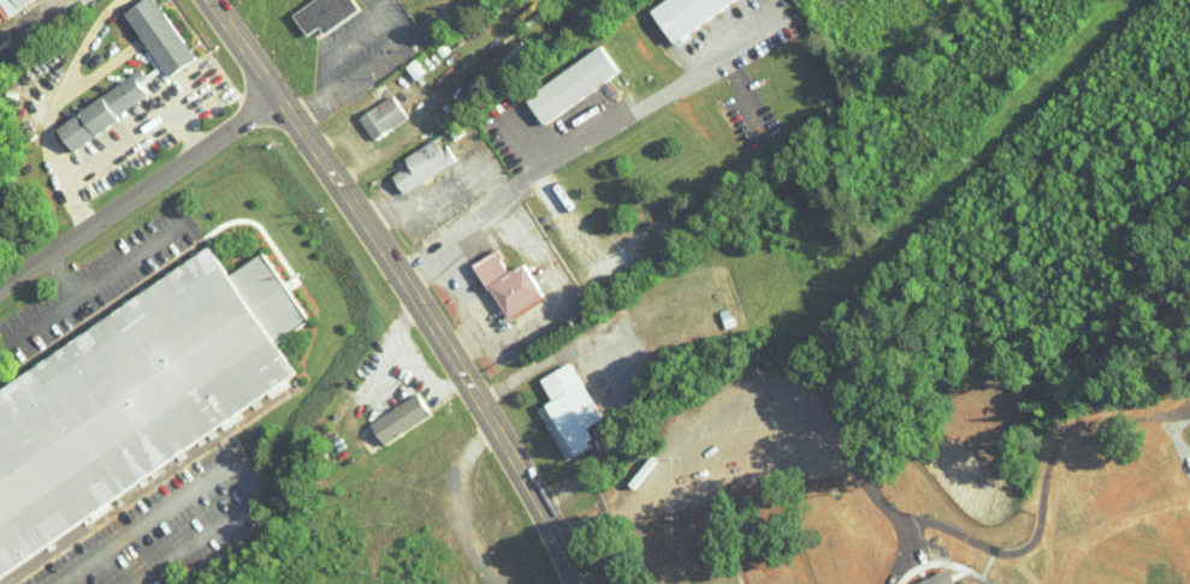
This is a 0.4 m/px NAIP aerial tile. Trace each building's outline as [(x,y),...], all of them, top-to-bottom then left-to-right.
[(6,17),(32,0),(0,0),(0,8),(6,17)] [(166,78),(193,60),(154,0),(144,0),(123,13),(166,78)] [(316,27),(322,35),(357,9),(351,0),(313,0),(290,16),(305,36),(316,27)] [(647,11),(669,43),(732,0),(662,0),(647,11)] [(617,73),(599,47),(523,98),(541,124),(617,73)] [(53,126),(68,149),(148,99),(138,84),(144,79),(140,72),(53,126)] [(370,140),(405,120),(392,96),(356,116),(370,140)] [(401,158),(406,166),(389,175),(400,194),(454,163),(446,148),(440,152),(433,140),(401,158)] [(521,262),(506,270),(495,249),(473,261),(502,316),(540,296),(521,262)] [(52,544),(48,539),(87,515),(90,519),(109,507),(104,498),(220,427),(221,428),(241,416),(236,409),(265,392),(268,396),(287,384),(283,377),(292,372),(273,341),(305,321),(262,251),(225,274),(213,256),(0,386),(0,576),(52,544)] [(600,418),(569,361),(537,377),(549,400),(536,407),(562,458),(593,442),(585,426),(600,418)] [(429,416),(416,393),(368,420),(380,442),(429,416)] [(649,532),(669,577),(716,556),(695,512),(649,532)]
